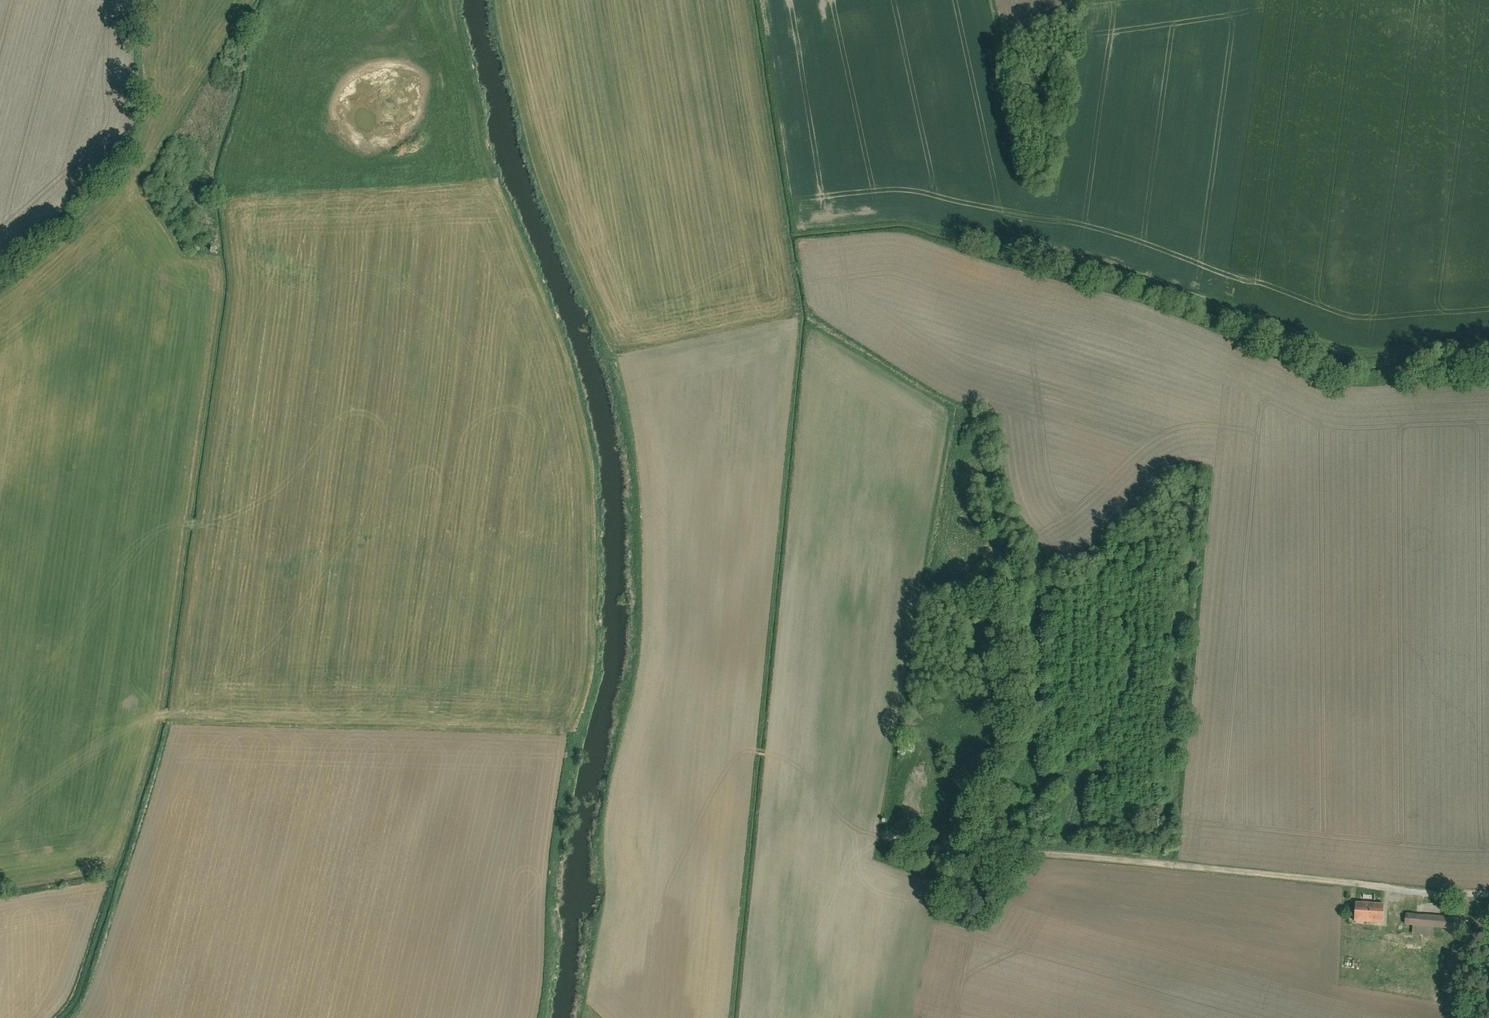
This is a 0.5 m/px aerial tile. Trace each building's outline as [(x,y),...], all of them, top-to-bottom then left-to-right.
[(1382,923),(1384,903),(1352,900),(1350,920),(1382,923)] [(1411,933),(1435,935),(1435,928),(1452,929),(1453,916),(1405,912),(1404,923),(1412,924),(1411,933)]
